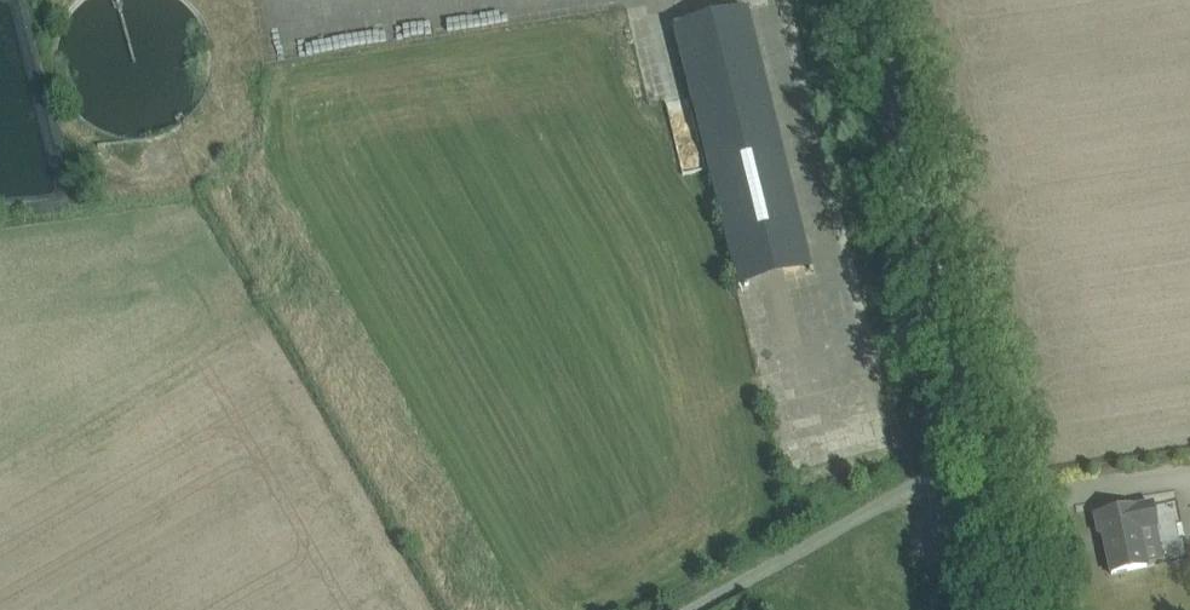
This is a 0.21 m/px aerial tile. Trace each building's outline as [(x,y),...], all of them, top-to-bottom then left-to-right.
[(748,10),(674,29),(689,88),(709,169),(733,269),(807,251),(748,10)] [(1157,527),(1153,505),(1135,509),(1135,508),(1095,516),(1099,534),(1103,533),(1112,575),(1147,567),(1140,531),(1157,527)]
